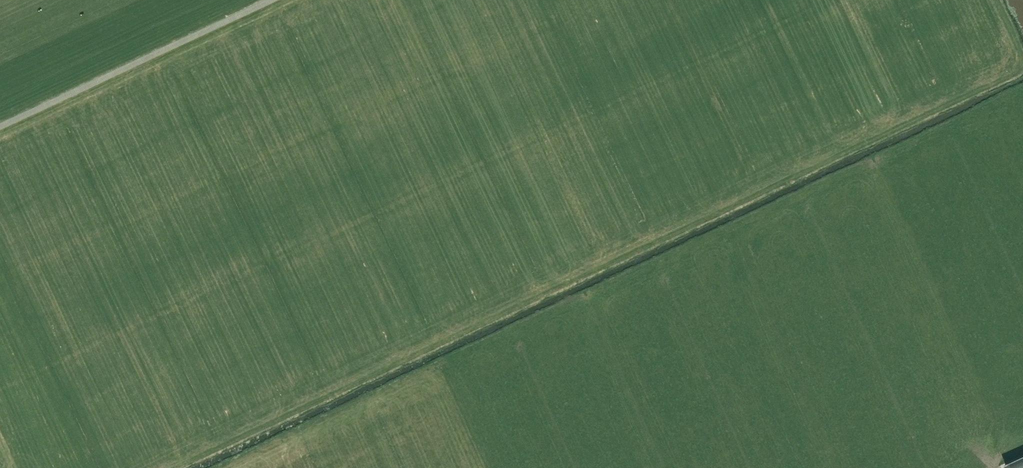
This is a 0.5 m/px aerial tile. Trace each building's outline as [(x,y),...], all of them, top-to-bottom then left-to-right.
[(1005,462),(1007,467),(1022,467),(1022,454),(1005,462)]
